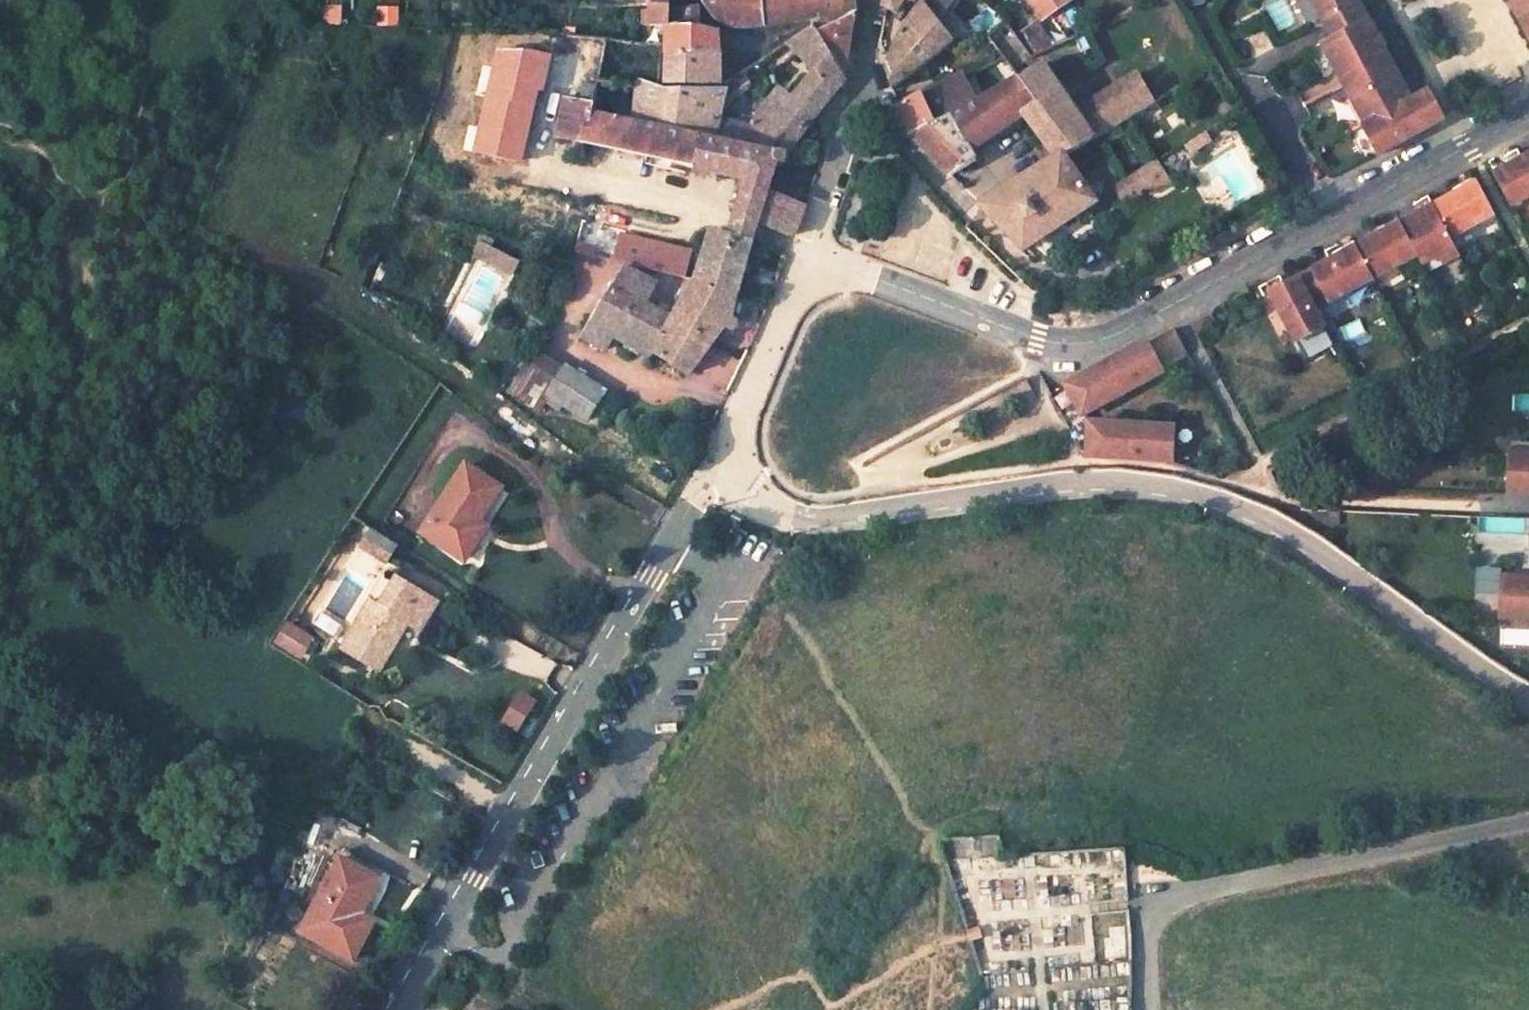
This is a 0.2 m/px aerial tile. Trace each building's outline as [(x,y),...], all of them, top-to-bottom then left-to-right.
[(718,20),(733,27),(749,29),(766,27),(762,0),(704,0),(707,8),(718,20)] [(766,27),(798,20),(811,17),(819,5),(818,0),(762,0),(766,27)] [(898,15),(907,0),(888,0),(887,6),(898,15)] [(958,0),(928,0),(926,4),(909,26),(893,60),(888,70),(889,75),(895,91),(957,44),(942,23),(958,0)] [(1031,0),(1043,19),(1070,0),(1031,0)] [(1331,37),(1366,18),(1357,0),(1312,0),(1331,37)] [(1506,4),(1528,45),(1528,0),(1504,0),(1506,4)] [(844,7),(815,27),(845,77),(855,16),(844,7)] [(652,11),(644,11),(643,27),(652,27),(671,29),(672,12),(652,11)] [(701,25),(700,11),(672,12),(671,29),(716,32),(714,30),(709,25),(701,25)] [(321,26),(337,26),(337,13),(320,13),(321,26)] [(1342,83),(1388,59),(1370,26),(1366,18),(1331,37),(1320,42),(1342,83)] [(970,152),(1023,117),(1057,162),(981,208),(1025,251),(1040,237),(1094,205),(1065,161),(1158,103),(1140,75),(1077,112),(1046,66),(1059,60),(1060,63),(1102,44),(1096,30),(1087,34),(1055,48),(1032,58),(1023,46),(1007,24),(987,38),(992,45),(1001,58),(1019,81),(979,103),(953,116),(970,152)] [(806,207),(769,195),(777,167),(782,168),(784,167),(787,159),(848,81),(845,77),(815,27),(758,64),(766,76),(792,60),(796,66),(804,62),(816,73),(793,105),(779,95),(763,113),(754,129),(722,120),(726,91),(719,89),(661,91),(662,57),(662,48),(643,45),(605,40),(596,83),(635,92),(634,123),(593,114),(594,109),(564,102),(556,138),(637,158),(636,164),(686,176),(687,169),(749,183),(738,219),(759,227),(787,237),(795,236),(806,207)] [(652,27),(652,35),(668,37),(667,57),(721,56),(721,44),(721,32),(716,32),(671,29),(652,27)] [(1050,35),(1023,46),(1032,58),(1055,48),(1050,35)] [(987,38),(980,43),(986,50),(992,45),(987,38)] [(667,57),(668,84),(702,83),(704,85),(719,85),(720,70),(720,64),(721,56),(667,57)] [(1363,124),(1409,100),(1388,59),(1342,83),(1363,124)] [(964,76),(898,107),(901,117),(906,125),(913,135),(953,116),(979,103),(964,78),(964,76)] [(1409,100),(1363,124),(1362,125),(1376,153),(1441,119),(1433,104),(1426,92),(1409,100)] [(953,116),(913,135),(941,168),(950,179),(976,162),(970,152),(953,116)] [(1205,134),(1183,147),(1188,154),(1210,141),(1205,134)] [(1528,196),(1528,154),(1493,174),(1510,206),(1528,196)] [(1155,165),(1138,176),(1144,186),(1161,175),(1155,165)] [(1161,175),(1144,186),(1148,193),(1149,195),(1167,184),(1161,175)] [(1138,176),(1115,189),(1125,206),(1148,193),(1144,186),(1138,176)] [(1449,238),(1493,215),(1476,182),(1432,206),(1449,238)] [(1399,223),(1416,256),(1420,264),(1437,255),(1442,263),(1457,254),(1449,238),(1432,206),(1399,223)] [(754,243),(759,227),(738,219),(731,237),(754,243)] [(1372,279),(1416,256),(1399,223),(1355,247),(1372,279)] [(737,298),(754,243),(731,237),(713,233),(704,258),(620,238),(616,256),(602,252),(599,261),(697,284),(737,298)] [(1327,303),(1372,279),(1355,247),(1296,278),(1311,305),(1324,298),(1327,303)] [(479,259),(487,264),(493,253),(485,248),(479,259)] [(487,264),(516,280),(522,270),(493,253),(487,264)] [(689,300),(675,321),(647,305),(656,287),(627,270),(579,345),(587,350),(590,343),(606,352),(618,332),(654,352),(653,354),(689,374),(726,329),(730,331),(733,330),(734,329),(736,325),(736,323),(735,320),(732,316),(737,298),(697,284),(689,300)] [(1265,283),(1295,341),(1322,326),(1311,305),(1296,278),(1284,285),(1278,275),(1265,283)] [(1162,372),(1147,343),(1113,361),(1067,386),(1082,414),(1084,413),(1162,372)] [(521,380),(548,397),(561,375),(535,358),(521,380)] [(561,375),(548,397),(588,422),(606,393),(565,367),(561,375)] [(1082,414),(1067,386),(1050,395),(1068,427),(1082,455),(1088,455),(1090,424),(1084,413),(1082,414)] [(1090,424),(1088,455),(1125,457),(1172,459),(1173,427),(1090,424)] [(1511,452),(1509,493),(1528,494),(1528,452),(1511,452)] [(498,476),(483,466),(436,532),(481,561),(497,537),(489,532),(506,507),(487,496),(498,476)] [(518,490),(498,476),(487,496),(506,507),(518,490)] [(375,526),(363,545),(392,563),(403,544),(375,526)] [(389,670),(416,622),(424,626),(435,632),(454,600),(403,573),(386,604),(380,601),(352,649),(389,670)] [(1501,576),(1499,618),(1528,619),(1528,577),(1501,576)] [(289,622),(277,642),(309,661),(321,641),(289,622)] [(397,675),(424,626),(416,622),(389,670),(397,675)] [(523,731),(541,700),(523,690),(505,721),(523,731)] [(389,886),(349,863),(306,938),(361,967),(383,928),(369,920),(389,886)]
